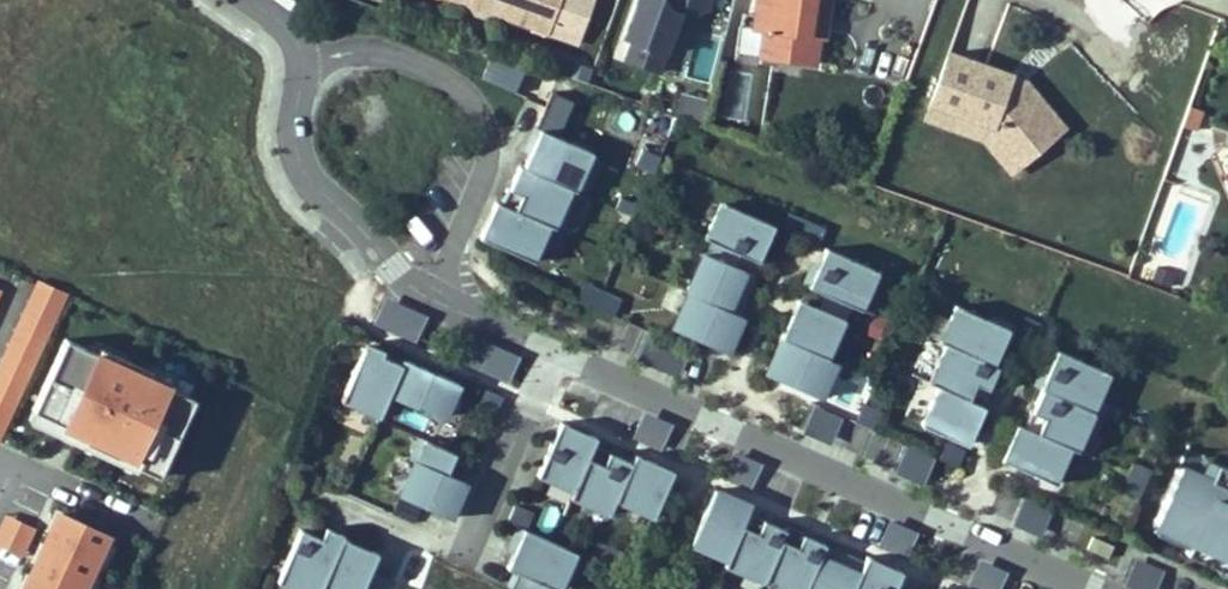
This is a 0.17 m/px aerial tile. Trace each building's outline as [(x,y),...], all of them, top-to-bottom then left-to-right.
[(560,0),(458,0),(470,4),(490,12),(577,43),(582,29),(553,18),(560,0)] [(593,0),(560,0),(553,18),(582,29),(593,0)] [(627,32),(637,36),(629,57),(661,70),(682,18),(714,5),(716,0),(640,0),(627,32)] [(813,0),(758,0),(756,16),(754,28),(765,29),(761,56),(815,63),(818,34),(809,33),(813,0)] [(830,0),(813,0),(809,33),(818,34),(826,35),(830,0)] [(484,29),(490,12),(470,4),(463,22),(484,29)] [(754,28),(756,16),(747,15),(745,27),(751,28),(754,28)] [(761,56),(765,29),(754,28),(751,28),(748,54),(761,56)] [(714,80),(726,34),(705,29),(693,75),(714,80)] [(512,91),(525,61),(485,47),(474,74),(512,91)] [(1063,127),(1024,81),(1019,85),(1008,81),(1010,75),(948,53),(931,102),(976,119),(987,123),(989,117),(1027,156),(1028,157),(1063,127)] [(1024,81),(1023,80),(1010,75),(1008,81),(1019,85),(1024,81)] [(987,123),(976,119),(931,102),(926,118),(982,138),(1011,171),(1028,157),(1027,156),(989,117),(987,123)] [(1195,130),(1202,111),(1189,106),(1182,126),(1195,130)] [(572,189),(589,151),(536,127),(531,138),(536,140),(524,168),(572,189)] [(654,173),(662,157),(643,148),(635,165),(654,173)] [(555,228),(572,189),(524,168),(519,166),(502,204),(546,224),(550,226),(555,228)] [(635,217),(640,205),(620,197),(615,208),(635,217)] [(714,225),(723,203),(719,201),(709,223),(714,225)] [(536,246),(546,224),(502,204),(496,202),(480,237),(534,261),(540,248),(536,246)] [(758,261),(774,226),(723,203),(714,225),(709,223),(703,237),(714,242),(740,253),(758,261)] [(800,236),(807,220),(788,212),(781,228),(800,236)] [(819,244),(826,228),(807,220),(800,236),(819,244)] [(540,248),(550,226),(546,224),(536,246),(540,248)] [(740,253),(714,242),(708,255),(734,266),(740,253)] [(857,307),(874,269),(826,248),(814,275),(810,273),(805,285),(825,294),(851,305),(857,307)] [(737,314),(754,275),(734,266),(708,255),(703,253),(686,291),(688,292),(693,294),(737,314)] [(1170,286),(1174,275),(1157,269),(1153,280),(1170,286)] [(47,335),(67,293),(39,280),(18,322),(47,335)] [(603,290),(585,282),(577,299),(596,307),(603,290)] [(614,315),(622,298),(603,290),(596,307),(614,315)] [(683,316),(693,294),(688,292),(679,314),(683,316)] [(726,352),(742,316),(737,314),(693,294),(683,316),(679,314),(673,328),(726,352)] [(844,320),(851,305),(825,294),(819,308),(844,320)] [(416,344),(428,317),(384,298),(372,324),(416,344)] [(800,318),(806,303),(798,299),(791,314),(800,318)] [(827,358),(844,320),(819,308),(806,303),(800,318),(791,314),(781,338),(782,338),(786,340),(827,358)] [(1009,329),(954,305),(948,318),(953,320),(943,342),(946,344),(993,364),(1009,329)] [(873,340),(885,319),(868,309),(856,330),(873,340)] [(943,342),(953,320),(948,318),(939,340),(943,342)] [(891,344),(899,326),(888,321),(880,339),(891,344)] [(0,361),(0,405),(12,411),(47,335),(18,322),(0,361)] [(509,385),(520,358),(462,332),(450,359),(509,385)] [(776,362),(786,340),(782,338),(772,360),(776,362)] [(97,354),(65,339),(33,410),(87,435),(84,441),(118,456),(120,450),(140,459),(137,466),(159,476),(195,399),(149,378),(152,371),(100,347),(97,354)] [(820,397),(836,362),(827,358),(786,340),(776,362),(772,360),(766,374),(820,397)] [(982,405),(999,366),(993,364),(946,344),(929,382),(938,386),(982,405)] [(389,395),(402,366),(363,349),(340,401),(379,418),(389,395)] [(1089,409),(1105,372),(1057,351),(1045,378),(1041,376),(1036,386),(1041,389),(1089,409)] [(452,398),(458,385),(404,361),(402,366),(389,395),(439,417),(448,397),(452,398)] [(975,430),(985,406),(982,405),(938,386),(921,425),(960,441),(966,426),(975,430)] [(496,413),(503,396),(485,388),(477,405),(496,413)] [(1077,450),(1094,412),(1089,409),(1041,389),(1024,427),(1066,446),(1071,448),(1077,450)] [(873,429),(881,410),(864,403),(855,422),(873,429)] [(12,411),(0,405),(0,438),(12,411)] [(831,445),(843,418),(813,405),(801,432),(831,445)] [(661,451),(673,425),(644,412),(633,439),(661,451)] [(574,488),(594,444),(597,437),(561,421),(537,476),(551,482),(553,478),(574,488)] [(385,442),(391,429),(378,424),(372,436),(385,442)] [(1066,446),(1024,427),(1017,424),(1001,460),(1055,483),(1061,469),(1057,467),(1066,446)] [(968,445),(975,430),(966,426),(960,441),(968,445)] [(450,517),(466,482),(447,474),(456,453),(418,436),(408,458),(415,461),(400,495),(450,517)] [(965,451),(947,442),(939,459),(958,467),(965,451)] [(615,501),(632,462),(610,453),(611,451),(594,444),(574,488),(573,492),(570,498),(608,516),(615,501)] [(924,485),(936,458),(906,446),(894,472),(924,485)] [(1061,469),(1071,448),(1066,446),(1057,467),(1061,469)] [(1198,470),(1205,455),(1187,447),(1181,463),(1198,470)] [(751,491),(763,464),(732,451),(721,477),(751,491)] [(653,518),(670,480),(655,473),(658,464),(635,454),(632,462),(615,501),(653,518)] [(1210,475),(1217,460),(1205,455),(1198,470),(1210,475)] [(1217,460),(1210,475),(1198,470),(1181,463),(1154,523),(1158,525),(1190,539),(1187,547),(1184,552),(1218,567),(1220,568),(1223,561),(1227,563),(1227,465),(1217,460)] [(1147,481),(1152,470),(1134,462),(1129,473),(1147,481)] [(670,480),(674,471),(658,464),(655,473),(670,480)] [(1139,497),(1147,481),(1129,473),(1122,489),(1139,497)] [(574,488),(553,478),(551,482),(573,492),(574,488)] [(729,555),(748,512),(751,505),(715,489),(691,543),(705,549),(707,545),(729,555)] [(1041,537),(1053,510),(1023,497),(1011,524),(1041,537)] [(526,530),(533,514),(514,506),(507,522),(520,527),(526,530)] [(111,535),(62,512),(43,545),(46,547),(28,576),(32,578),(25,588),(85,588),(111,535)] [(764,580),(786,530),(765,521),(765,519),(748,512),(729,555),(727,559),(724,566),(763,583),(764,580)] [(35,528),(7,515),(0,528),(0,546),(21,556),(35,528)] [(907,559),(919,532),(889,520),(878,546),(907,559)] [(1155,533),(1187,547),(1190,539),(1158,525),(1155,533)] [(344,535),(326,527),(321,538),(300,529),(277,582),(293,588),(320,588),(342,538),(344,535)] [(572,550),(526,530),(520,527),(515,539),(519,541),(507,568),(518,572),(510,588),(554,588),(572,550)] [(825,547),(826,544),(787,527),(786,530),(764,580),(786,588),(806,588),(825,547)] [(1108,558),(1113,546),(1093,537),(1087,549),(1108,558)] [(390,581),(370,572),(378,553),(342,538),(320,588),(321,588),(387,588),(390,581)] [(601,563),(608,547),(597,542),(589,558),(601,563)] [(729,555),(707,545),(705,549),(727,559),(729,555)] [(617,570),(624,554),(608,547),(601,563),(617,570)] [(863,564),(825,547),(806,588),(852,588),(863,564)] [(903,572),(867,556),(863,564),(852,588),(895,588),(903,572)] [(1166,571),(1136,558),(1125,585),(1134,588),(1158,588),(1166,571)] [(1008,572),(979,559),(967,586),(974,588),(1000,588),(1008,572)] [(1223,561),(1220,568),(1218,567),(1217,570),(1227,575),(1227,563),(1223,561)] [(702,585),(688,578),(683,588),(700,588),(702,585)]
